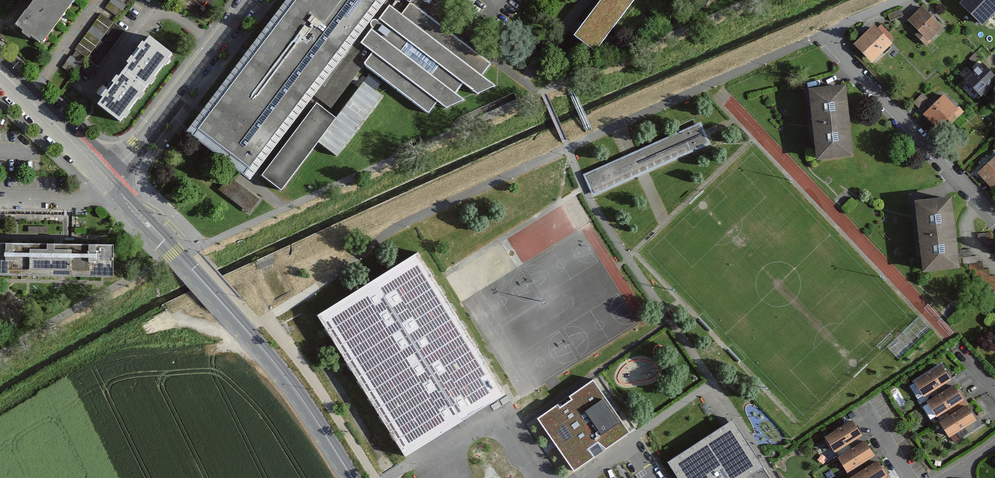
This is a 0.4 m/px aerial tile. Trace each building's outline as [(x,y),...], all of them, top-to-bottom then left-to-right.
[(28,15),(24,12),(14,25),(23,31),(20,35),(28,41),(30,38),(42,46),(75,0),(39,0),(28,15)] [(119,0),(113,0),(107,9),(119,17),(127,6),(119,0)] [(280,23),(253,59),(209,116),(199,129),(249,166),(304,93),(327,110),(363,62),(429,111),(437,101),(445,107),(463,100),(454,93),(462,83),(476,93),(495,86),(480,74),(488,63),(410,4),(412,0),(297,0),(280,23)] [(574,36),(594,51),(633,0),(601,0),(574,36)] [(992,0),(962,0),(960,2),(983,24),(994,12),(994,3),(992,0)] [(941,27),(921,7),(907,20),(919,31),(915,35),(926,46),(931,41),(929,39),(941,27)] [(88,59),(116,24),(102,15),(76,51),(88,59)] [(126,31),(116,24),(88,59),(99,67),(126,31)] [(891,43),(873,25),(854,44),(872,62),(891,43)] [(177,54),(152,35),(126,70),(150,88),(177,54)] [(83,66),(71,57),(63,68),(75,77),(83,66)] [(965,80),(982,96),(994,83),(994,76),(982,63),(965,80)] [(150,88),(126,70),(99,106),(122,124),(150,88)] [(381,96),(362,82),(334,119),(318,141),(336,155),(381,96)] [(844,86),(809,90),(816,159),(851,156),(844,86)] [(920,106),(928,96),(923,91),(915,101),(920,106)] [(943,95),(923,114),(937,129),(947,119),(952,124),(964,112),(958,106),(956,109),(943,95)] [(318,141),(334,119),(315,105),(262,175),(281,189),(318,141)] [(704,129),(702,123),(641,150),(635,152),(623,158),(583,175),(592,194),(642,173),(710,143),(707,137),(704,129)] [(979,173),(988,183),(993,187),(994,185),(994,157),(979,173)] [(951,197),(915,201),(923,271),(958,267),(951,197)] [(978,234),(978,240),(984,240),(984,246),(990,245),(990,253),(994,253),(994,239),(993,233),(978,234)] [(0,244),(0,274),(19,275),(102,275),(112,275),(113,245),(0,244)] [(959,250),(959,256),(964,256),(964,264),(970,263),(971,269),(976,269),(976,276),(981,276),(981,283),(987,283),(988,290),(994,289),(994,296),(994,275),(989,275),(989,268),(983,269),(983,262),(977,263),(977,255),(971,255),(971,249),(959,250)] [(422,254),(319,317),(405,455),(494,401),(506,393),(508,392),(436,276),(422,254)] [(700,318),(699,319),(709,330),(711,329),(700,318)] [(729,349),(727,351),(738,362),(740,360),(729,349)] [(941,364),(914,381),(923,395),(950,379),(941,364)] [(555,442),(574,470),(630,431),(593,380),(571,395),(572,397),(560,405),(559,403),(537,417),(555,442)] [(953,385),(927,402),(936,416),(962,399),(953,385)] [(706,402),(703,405),(709,414),(713,411),(706,402)] [(966,405),(939,422),(949,436),(975,419),(966,405)] [(668,462),(678,477),(746,477),(762,467),(731,420),(721,426),(668,462)] [(852,420),(826,437),(835,451),(861,434),(852,420)] [(865,440),(838,457),(847,471),(874,454),(865,440)] [(851,477),(852,477),(882,477),(886,475),(877,460),(851,477)]
